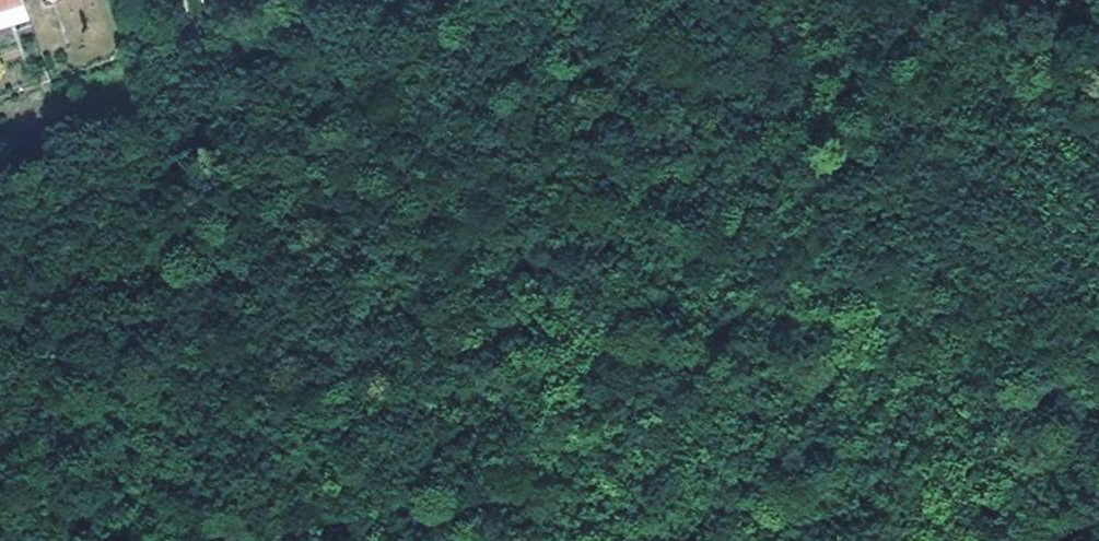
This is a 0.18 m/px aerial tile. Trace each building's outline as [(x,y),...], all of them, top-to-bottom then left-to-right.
[(27,2),(27,0),(0,0),(0,12),(27,2)] [(33,21),(27,2),(0,12),(0,31),(33,21)]
